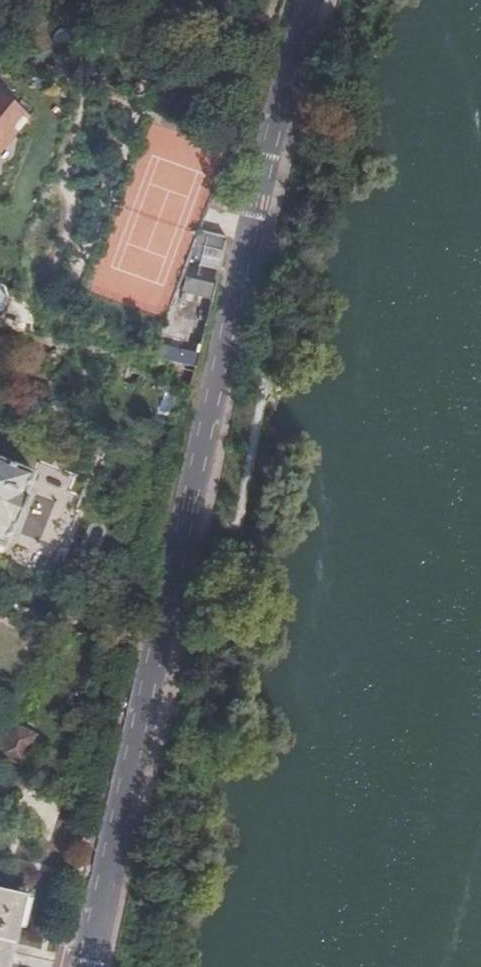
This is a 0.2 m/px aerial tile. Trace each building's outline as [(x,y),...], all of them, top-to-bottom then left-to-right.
[(0,93),(0,147),(26,115),(0,93)] [(0,461),(0,548),(1,548),(9,528),(11,528),(23,496),(22,496),(30,473),(0,461)] [(20,764),(32,734),(7,725),(4,734),(2,734),(0,739),(0,757),(20,765),(20,764)] [(21,896),(0,891),(0,966),(4,966),(21,896)]
